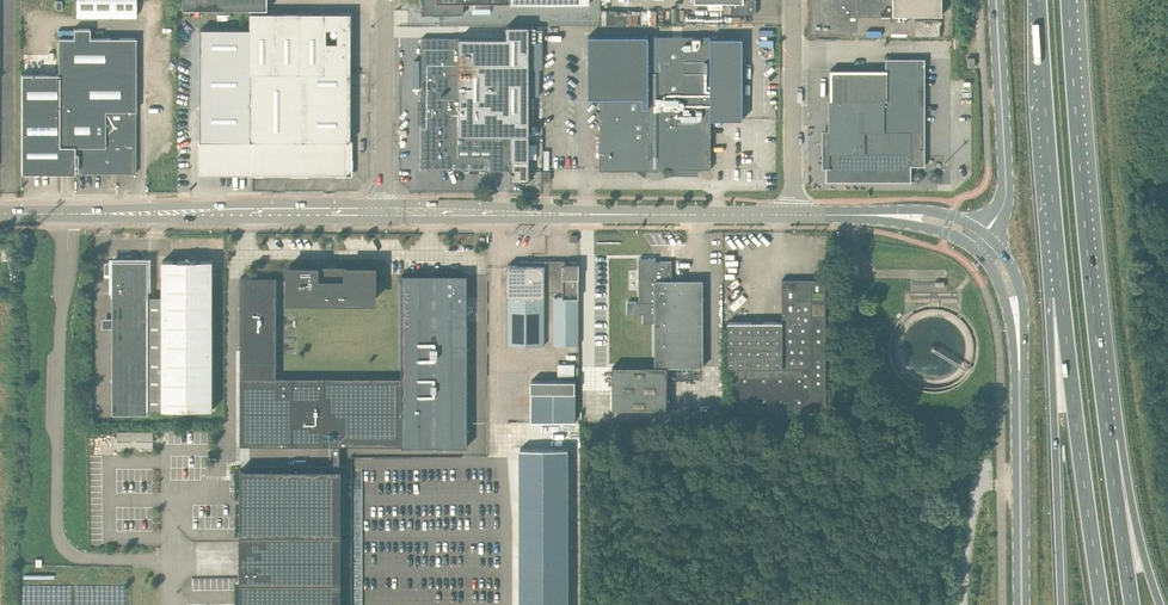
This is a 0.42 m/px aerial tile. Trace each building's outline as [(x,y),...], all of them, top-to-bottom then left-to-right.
[(76,17),(112,17),(112,0),(76,0),(76,17)] [(184,9),(268,10),(268,0),(184,0),(184,9)] [(424,6),(427,6),(427,13),(463,14),(463,2),(511,2),(511,4),(590,4),(590,0),(424,0),(424,6)] [(731,14),(756,14),(756,0),(695,0),(695,3),(731,3),(731,14)] [(942,16),(942,0),(832,0),(832,15),(890,15),(890,22),(908,22),(908,16),(942,16)] [(251,13),(251,29),(252,140),(253,173),(253,174),(353,173),(351,12),(251,13)] [(940,36),(940,20),(915,20),(915,36),(940,36)] [(422,38),(422,169),(511,169),(511,181),(529,181),(529,96),(540,96),(539,69),(543,69),(543,42),(529,42),(529,26),(507,26),(507,38),(422,38)] [(21,74),(21,161),(21,173),(136,173),(136,38),(90,38),(90,29),(74,28),(73,38),(58,38),(58,74),(21,74)] [(200,141),(201,168),(206,174),(252,174),(252,140),(251,140),(251,103),(251,67),(251,29),(201,29),(200,141)] [(710,36),(698,36),(589,36),(589,99),(600,99),(600,169),(649,169),(651,170),(653,171),(656,171),(658,171),(661,170),(663,169),(665,168),(666,166),(678,166),(678,169),(711,169),(711,119),(743,119),(743,38),(710,38),(710,36)] [(925,166),(925,154),(925,58),(886,58),(886,70),(843,71),(831,71),(831,100),(829,100),(829,143),(826,143),(823,147),(823,150),(826,153),(826,181),(911,181),(911,166),(925,166)] [(551,181),(551,171),(541,171),(541,181),(551,181)] [(703,366),(703,292),(703,280),(672,280),(672,261),(656,261),(656,258),(639,258),(639,270),(639,302),(628,302),(628,313),(644,313),(643,322),(655,322),(655,366),(613,366),(612,409),(667,409),(667,367),(703,366)] [(149,409),(213,410),(213,261),(162,261),(162,297),(149,297),(149,261),(113,261),(113,413),(149,413),(149,409)] [(507,345),(545,345),(545,291),(563,291),(563,266),(565,266),(565,261),(531,261),(530,261),(529,262),(525,262),(524,261),(519,262),(519,266),(507,266),(507,345)] [(579,345),(579,261),(565,261),(565,266),(563,266),(563,291),(563,298),(553,297),(553,345),(579,345)] [(290,265),(290,300),(375,300),(375,265),(339,265),(326,265),(290,265)] [(241,277),(240,446),(402,446),(402,447),(403,447),(468,447),(468,275),(402,275),(402,378),(277,378),(277,277),(241,277)] [(827,411),(826,291),(826,280),(793,280),(793,277),(791,276),(787,276),(785,277),(786,280),(782,280),(783,322),(728,323),(728,368),(733,368),(733,411),(827,411)] [(575,376),(575,364),(558,364),(558,376),(575,376)] [(575,422),(575,381),(531,381),(531,422),(575,422)] [(153,431),(117,431),(118,450),(154,450),(153,431)] [(520,604),(568,604),(568,449),(520,449),(520,604)] [(240,604),(341,604),(341,469),(240,469),(240,604)]
